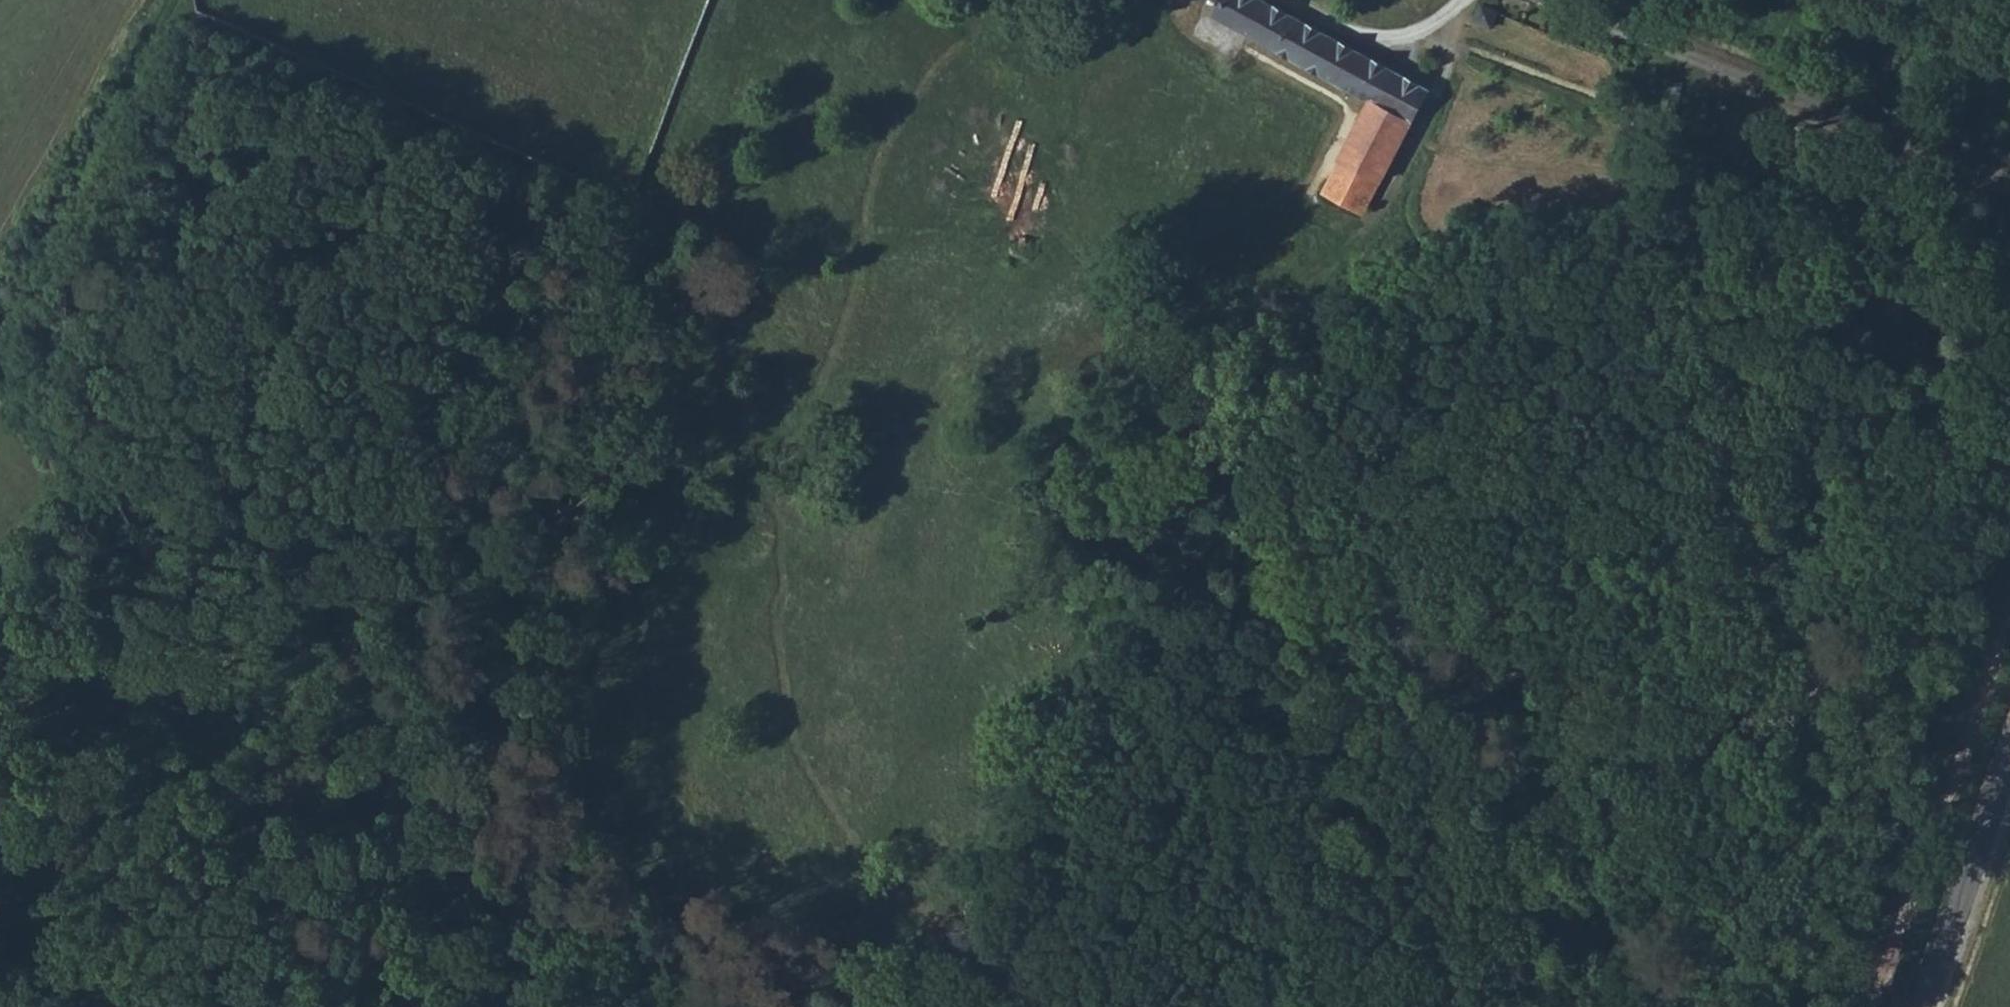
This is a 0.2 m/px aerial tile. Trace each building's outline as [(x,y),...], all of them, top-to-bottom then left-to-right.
[(1252,0),(1230,0),(1220,20),(1374,99),(1325,193),(1365,214),(1428,91),(1252,0)] [(1493,25),(1499,10),(1484,3),(1477,20),(1493,25)]
